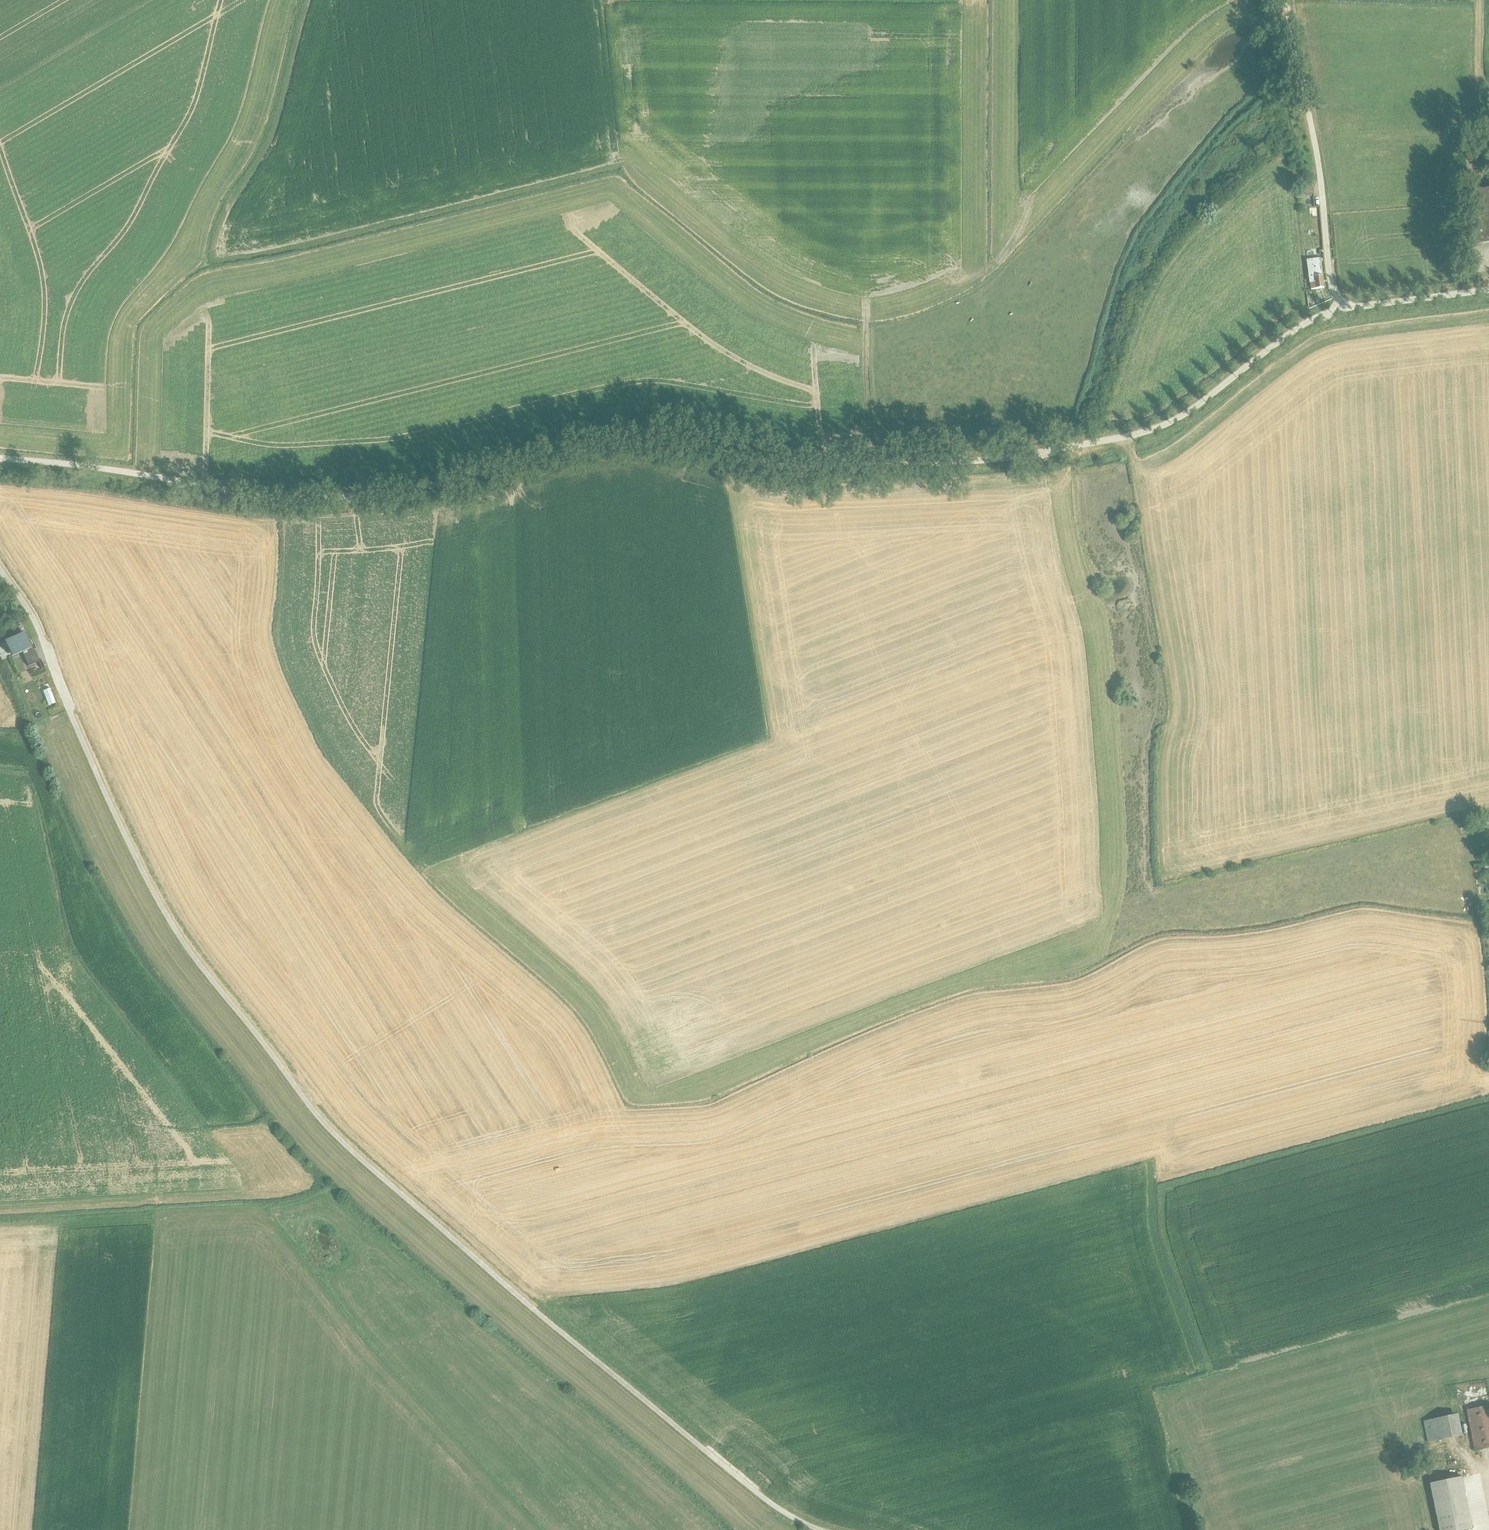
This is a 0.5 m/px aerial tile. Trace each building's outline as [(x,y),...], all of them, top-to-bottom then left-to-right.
[(1466,191),(1472,245),(1488,243),(1488,188),(1466,191)] [(1319,206),(1309,206),(1309,216),(1319,216),(1319,206)] [(1320,258),(1307,260),(1309,283),(1310,283),(1311,289),(1324,288),(1320,258)] [(24,633),(5,642),(12,657),(22,653),(28,667),(38,662),(42,670),(43,669),(29,639),(27,640),(24,633)] [(1467,1410),(1475,1451),(1488,1448),(1488,1405),(1467,1410)] [(1450,1415),(1423,1421),(1428,1442),(1442,1440),(1453,1437),(1463,1436),(1458,1414),(1450,1415)] [(1430,1483),(1439,1529),(1464,1529),(1472,1528),(1462,1477),(1450,1479),(1430,1483)]
